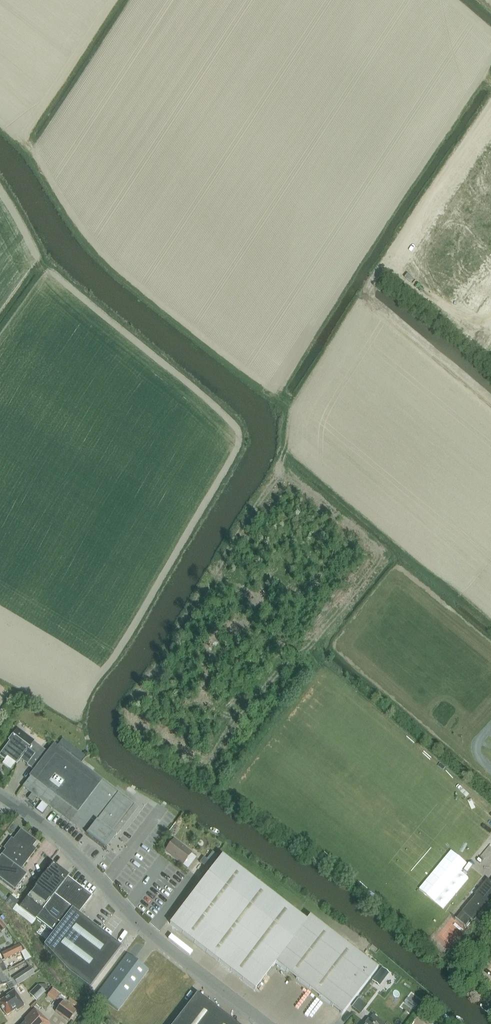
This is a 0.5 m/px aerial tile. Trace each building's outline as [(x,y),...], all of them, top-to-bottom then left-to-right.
[(464,320),(490,289),(444,251),(418,281),(464,320)] [(9,741),(0,753),(0,757),(5,760),(7,757),(17,764),(20,759),(34,770),(48,752),(16,729),(13,733),(12,733),(7,740),(9,741)] [(63,740),(57,746),(67,754),(72,747),(63,740)] [(42,814),(48,807),(102,848),(135,805),(67,754),(57,746),(54,744),(48,752),(34,770),(29,776),(30,777),(23,787),(31,794),(28,799),(32,802),(35,797),(42,802),(36,809),(42,814)] [(17,817),(14,823),(23,827),(26,821),(17,817)] [(13,840),(11,838),(3,849),(5,850),(0,857),(0,880),(15,891),(27,875),(20,870),(35,851),(31,848),(36,841),(21,830),(13,840)] [(174,840),(165,852),(183,866),(192,854),(174,840)] [(310,917),(306,921),(222,856),(170,924),(255,990),(276,963),(342,1014),(378,969),(310,917)] [(204,857),(200,862),(208,868),(212,863),(204,857)] [(35,920),(36,919),(68,877),(69,876),(53,864),(43,877),(43,876),(37,884),(37,885),(16,912),(32,924),(35,920)] [(92,896),(68,877),(36,919),(42,924),(36,932),(48,941),(44,946),(68,973),(90,989),(122,947),(78,914),(92,896)] [(490,901),(490,884),(488,881),(462,912),(463,912),(472,920),(474,922),(490,901)] [(13,909),(16,905),(18,903),(11,897),(9,900),(7,902),(6,903),(8,905),(13,909)] [(463,912),(457,919),(466,927),(472,920),(463,912)] [(22,952),(18,944),(0,953),(4,960),(22,952)] [(118,1011),(148,970),(128,954),(97,995),(118,1011)] [(17,985),(34,974),(30,968),(13,979),(17,985)] [(12,981),(7,971),(0,974),(0,988),(7,984),(12,981)] [(383,982),(376,977),(373,981),(379,986),(383,982)] [(43,991),(47,987),(45,985),(40,985),(38,986),(37,985),(28,994),(35,1001),(44,992),(43,991)] [(51,994),(58,997),(60,993),(53,989),(51,994)] [(24,1006),(14,990),(6,996),(7,997),(0,1001),(0,1006),(6,1016),(16,1010),(17,1011),(24,1006)] [(197,993),(173,1023),(237,1023),(197,993)] [(359,998),(352,1007),(361,1013),(368,1005),(359,998)] [(69,1022),(77,1011),(63,1001),(55,1012),(69,1022)] [(50,1023),(34,1009),(24,1020),(25,1021),(23,1023),(50,1023)] [(365,1023),(385,1023),(373,1014),(365,1023)]
